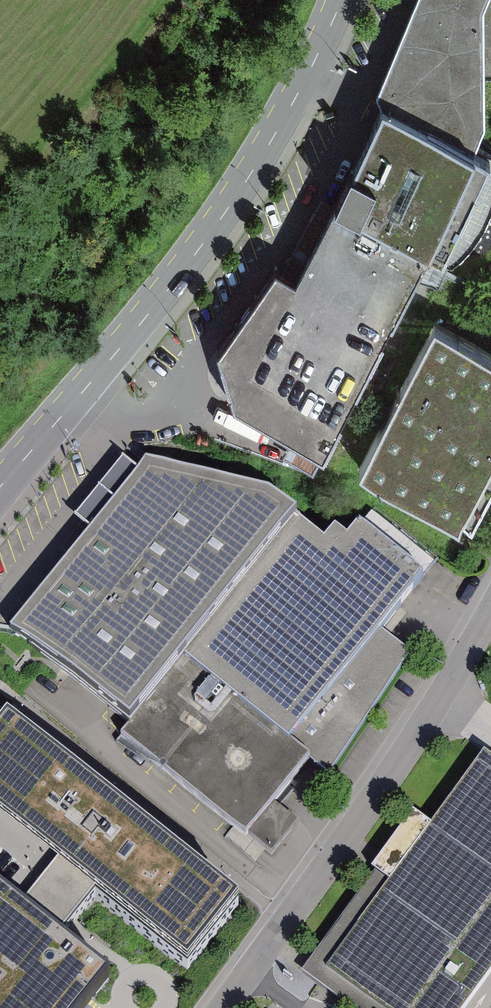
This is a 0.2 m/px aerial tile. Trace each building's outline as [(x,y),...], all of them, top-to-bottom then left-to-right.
[(380,102),(389,115),(399,117),(485,156),(490,143),(490,0),(424,0),(380,102)] [(399,117),(354,215),(445,257),(452,260),(490,175),(490,159),(485,156),(399,117)] [(354,215),(345,211),(303,289),(280,278),(222,360),(243,411),(344,455),(445,257),(354,215)] [(440,334),(369,479),(477,532),(490,504),(490,359),(440,334)] [(132,729),(306,537),(311,529),(283,505),(151,470),(20,638),(132,729)] [(326,553),(306,537),(132,729),(118,744),(248,851),(309,772),(326,786),(411,665),(385,644),(426,588),(364,539),(353,551),(338,539),(326,553)] [(59,881),(30,919),(68,950),(81,935),(100,913),(183,980),(238,908),(15,730),(0,749),(0,831),(59,881)] [(344,968),(401,1007),(490,1007),(490,762),(344,968)] [(0,895),(0,1007),(103,1007),(117,990),(68,950),(30,919),(0,895)]
